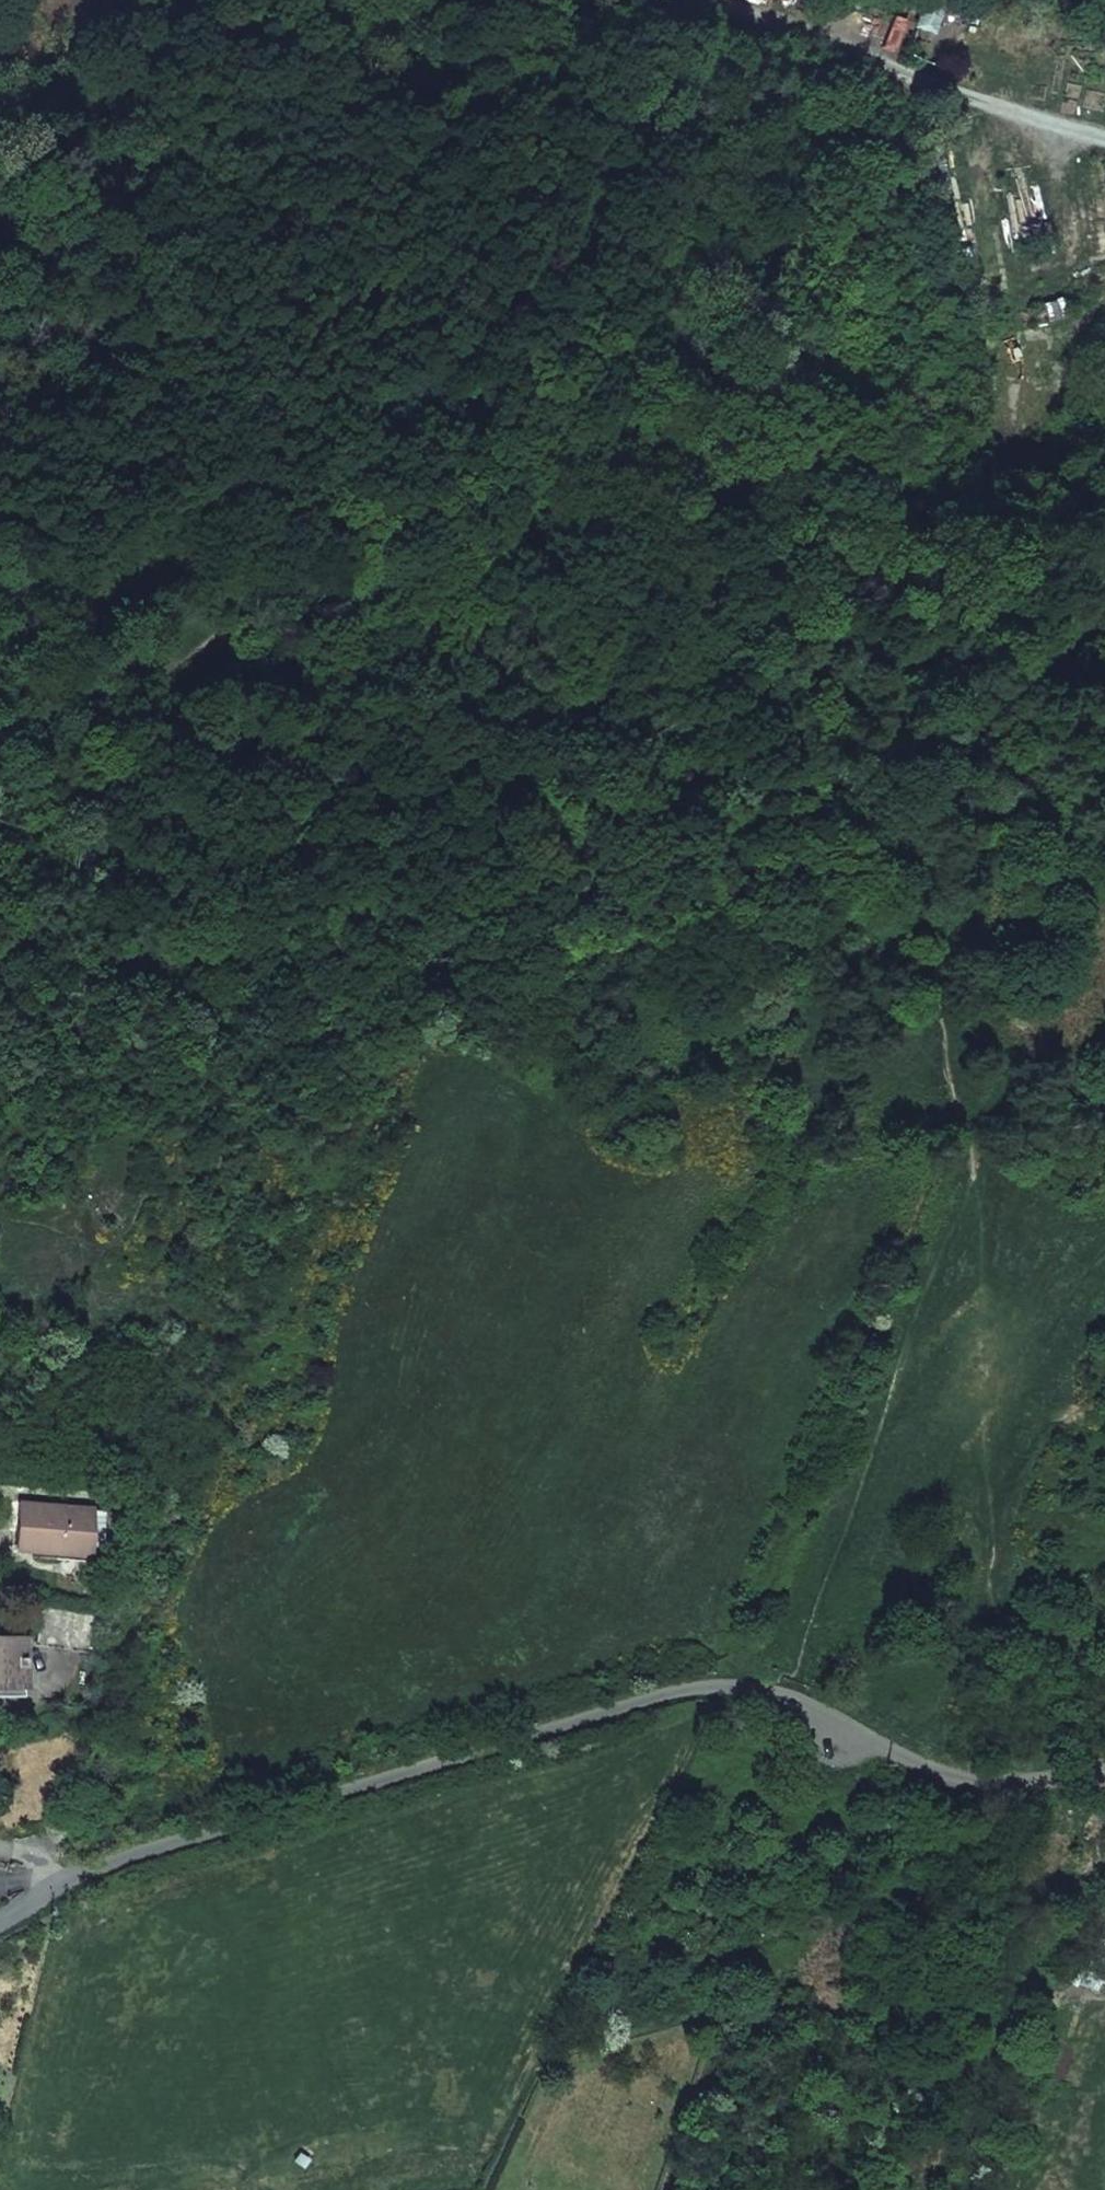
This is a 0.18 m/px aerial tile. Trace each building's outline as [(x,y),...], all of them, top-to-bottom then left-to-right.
[(921,20),(910,57),(922,61),(934,24),(921,20)] [(50,1548),(88,1550),(91,1509),(17,1503),(14,1550),(33,1551),(50,1552),(50,1548)] [(33,1557),(88,1561),(88,1550),(50,1548),(50,1552),(33,1551),(33,1557)] [(85,1650),(95,1609),(45,1599),(38,1632),(64,1637),(63,1645),(85,1650)] [(36,1640),(63,1645),(64,1637),(38,1632),(36,1640)] [(23,1685),(24,1638),(0,1638),(0,1685),(23,1685)]
